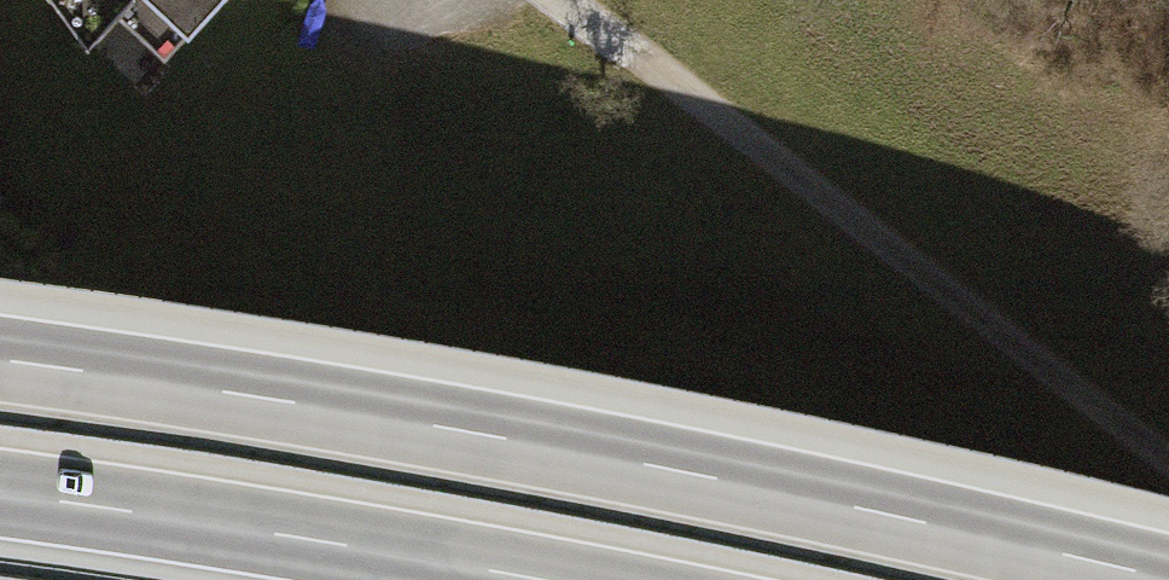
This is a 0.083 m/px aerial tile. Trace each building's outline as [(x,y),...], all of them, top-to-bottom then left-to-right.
[(157,56),(215,0),(103,0),(157,56)]
